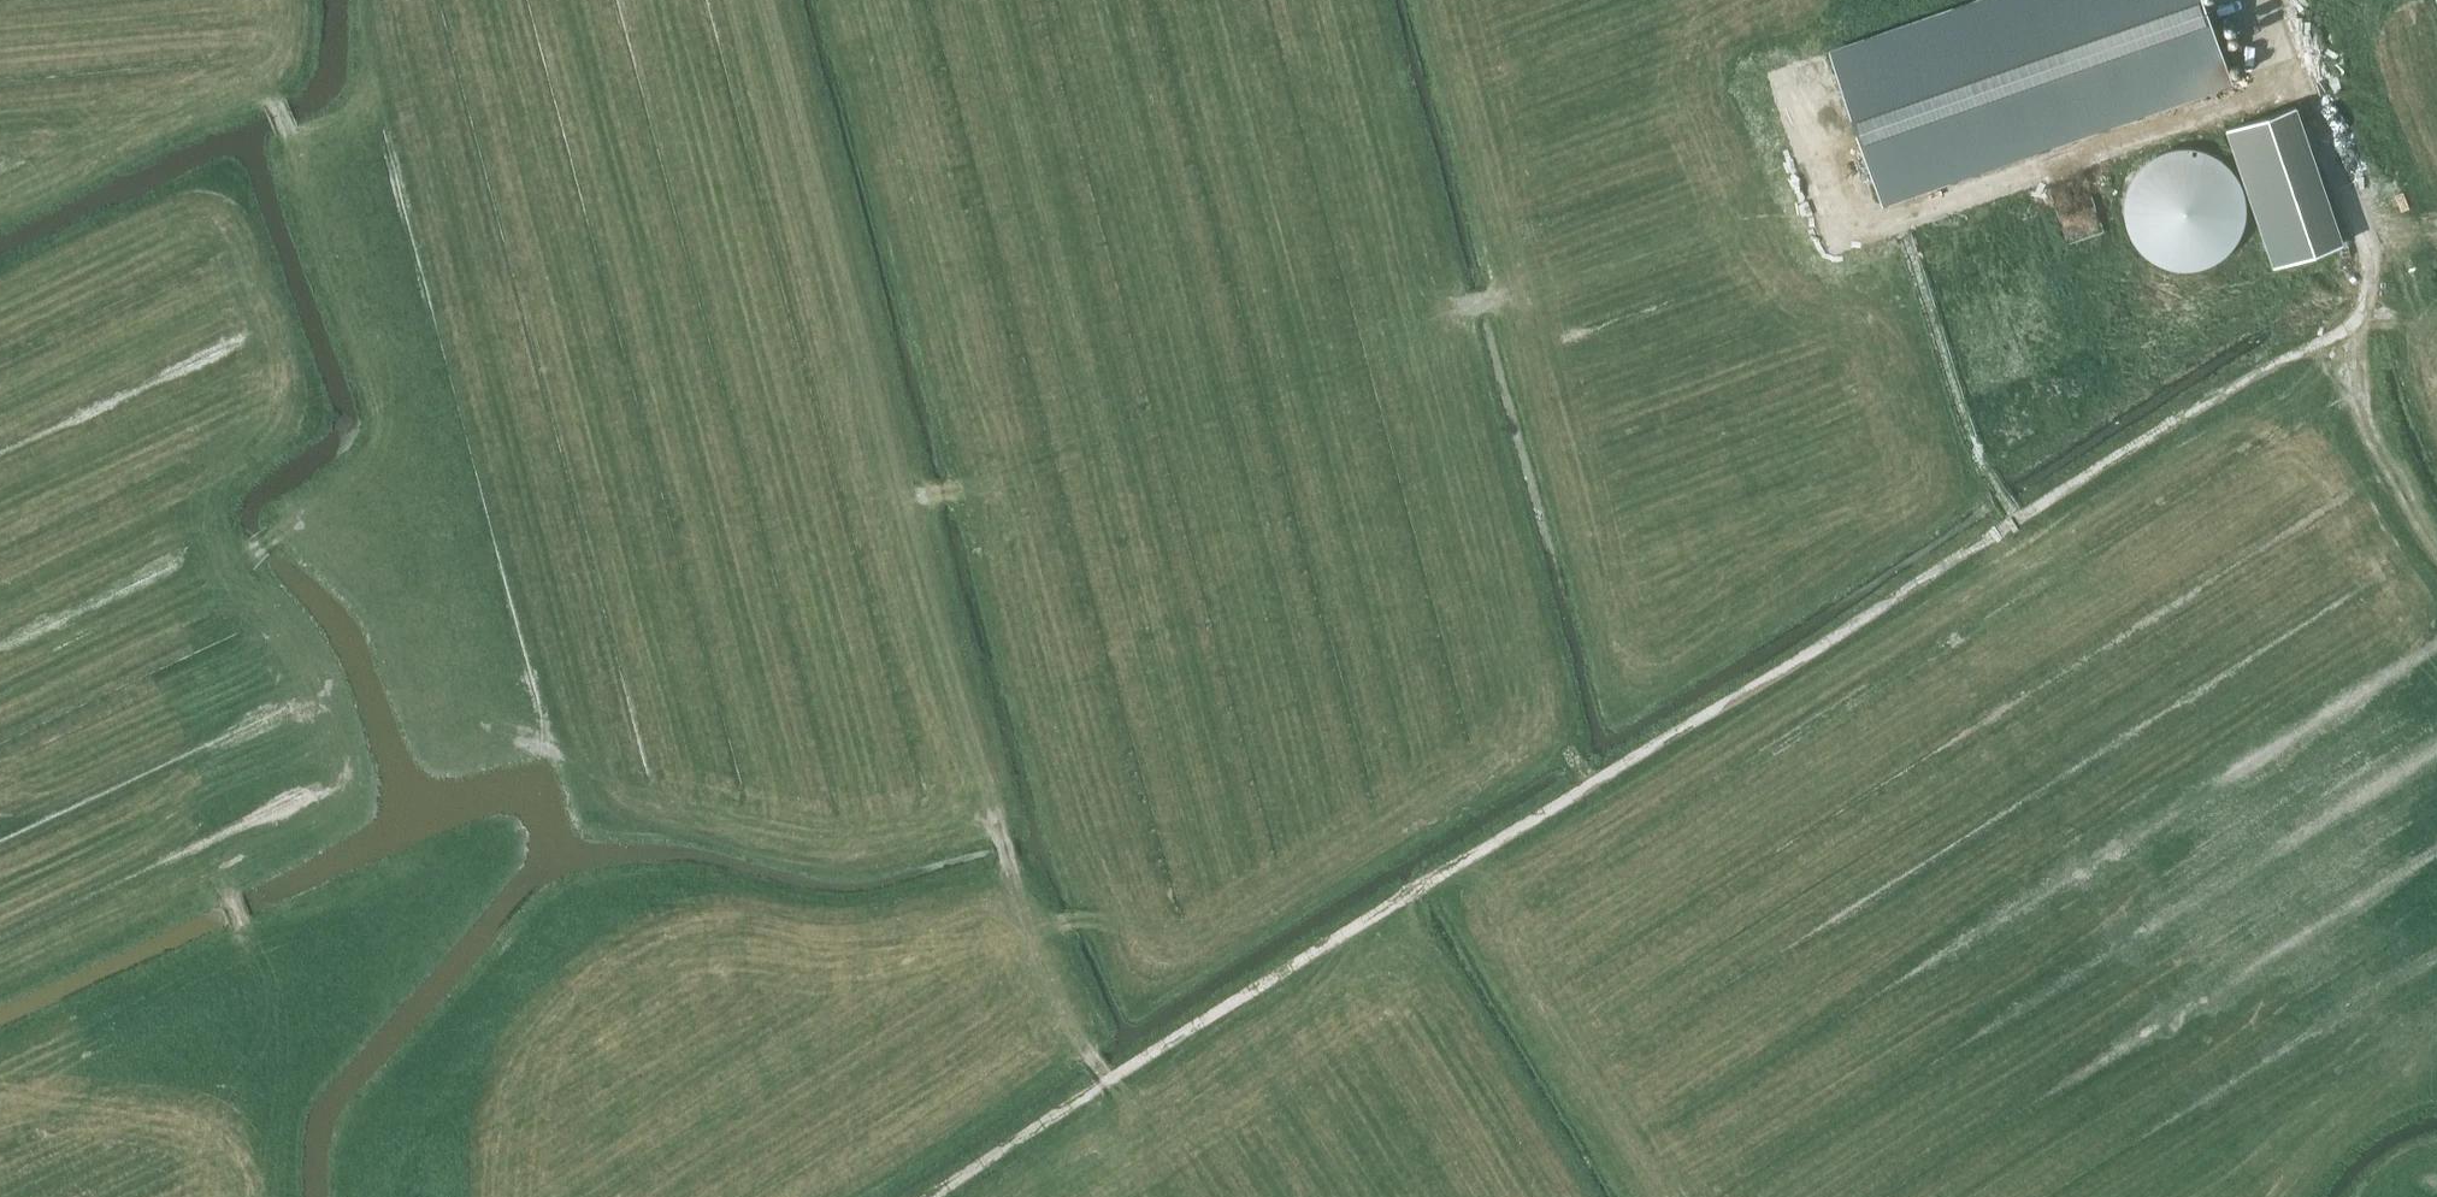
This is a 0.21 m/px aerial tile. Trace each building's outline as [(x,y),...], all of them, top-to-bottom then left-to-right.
[(1830,52),(1880,199),(2229,80),(2202,0),(1982,0),(1830,52)] [(2277,255),(2348,228),(2298,92),(2227,118),(2277,255)] [(2225,161),(2218,156),(2210,152),(2202,149),(2193,147),(2184,146),(2175,147),(2167,149),(2158,152),(2151,157),(2144,162),(2138,169),(2132,176),(2128,184),(2126,192),(2124,201),(2124,210),(2125,219),(2127,228),(2131,236),(2136,243),(2141,250),(2148,256),(2156,261),(2164,264),(2172,267),(2181,268),(2190,268),(2199,267),(2207,264),(2215,260),(2223,255),(2229,249),(2235,242),(2240,234),(2243,226),(2245,217),(2246,209),(2246,200),(2244,191),(2241,183),(2237,175),(2231,168),(2225,161)]
